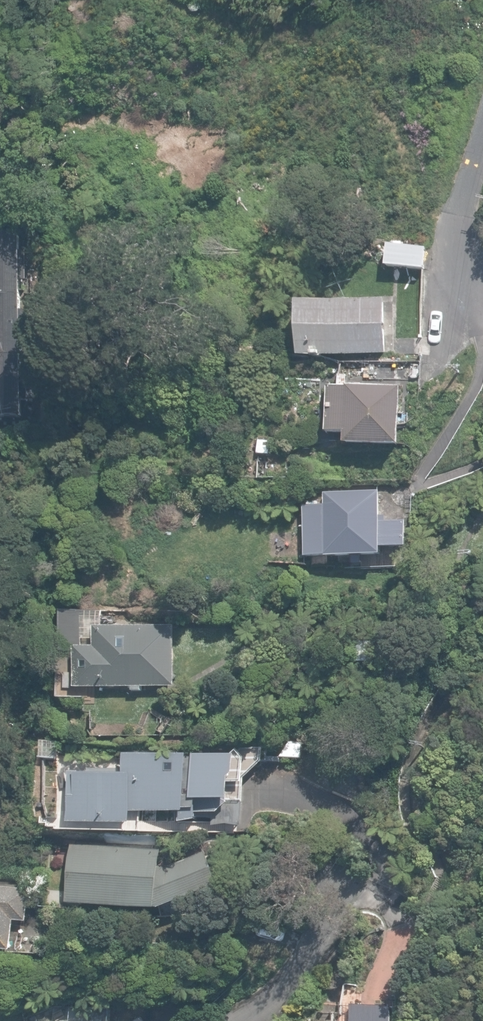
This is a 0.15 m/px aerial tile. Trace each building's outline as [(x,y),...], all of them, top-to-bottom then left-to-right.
[(24,416),(22,235),(0,235),(0,417),(24,416)] [(388,265),(425,269),(427,249),(390,245),(388,265)] [(316,356),(316,358),(323,358),(323,356),(388,353),(386,299),(299,302),(301,356),(316,356)] [(347,444),(400,445),(401,387),(329,385),(329,386),(328,432),(347,433),(347,444)] [(258,454),(270,455),(271,441),(259,439),(258,454)] [(305,506),(307,557),(382,554),(382,547),(408,547),(407,521),(387,522),(386,514),(381,514),(381,492),(326,494),(326,499),(317,499),(317,505),(305,506)] [(176,686),(176,626),(100,626),(100,608),(60,608),(60,650),(76,650),(76,687),(176,686)] [(261,762),(262,748),(239,749),(232,755),(122,752),(122,773),(118,773),(118,770),(88,769),(88,773),(69,773),(68,822),(131,823),(131,811),(180,812),(180,822),(197,820),(197,819),(214,819),(213,826),(229,824),(244,827),(243,783),(245,784),(245,777),(261,762)] [(68,901),(161,909),(221,885),(208,852),(170,867),(161,867),(162,850),(73,843),(68,901)] [(12,951),(14,921),(28,922),(31,890),(0,888),(0,950),(12,951)] [(391,1006),(353,1004),(353,1006),(353,1020),(391,1020),(391,1006)] [(112,1007),(53,1006),(53,1020),(112,1020),(112,1007)]
